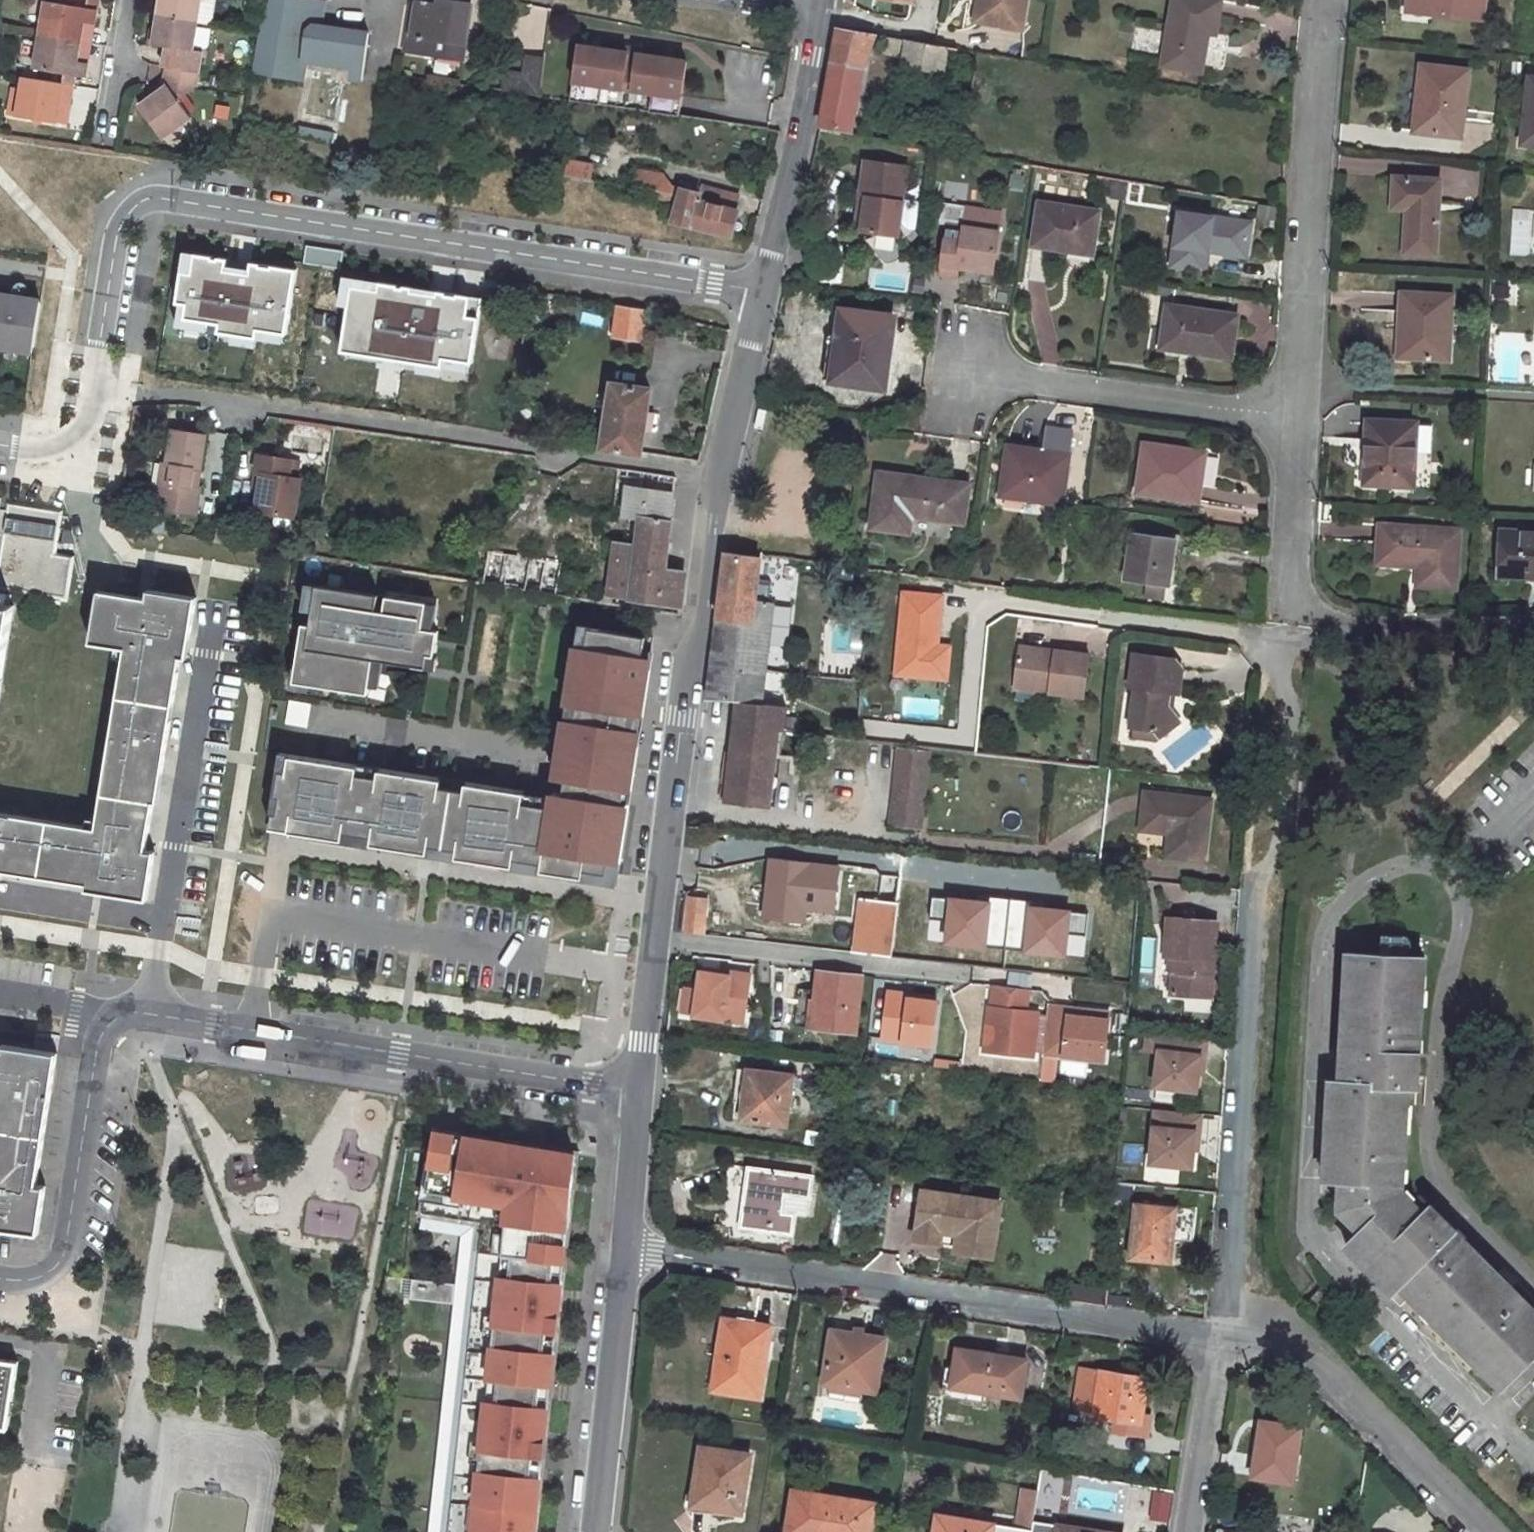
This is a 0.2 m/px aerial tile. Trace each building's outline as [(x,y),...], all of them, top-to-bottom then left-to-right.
[(159,15),(197,21),(200,0),(161,0),(159,15)] [(352,78),(352,79),(362,80),(369,33),(322,26),(324,6),(287,1),(277,0),(266,0),(253,70),(300,77),(303,59),(305,47),(355,56),(353,68),(352,78)] [(408,50),(462,59),(471,3),(449,0),(441,0),(440,6),(415,1),(408,50)] [(981,22),(1023,28),(1027,0),(984,0),(981,22)] [(1163,64),(1201,70),(1208,32),(1215,32),(1221,0),(1174,0),(1163,64)] [(1408,4),(1432,5),(1432,14),(1483,19),(1485,0),(1408,0),(1408,4)] [(45,1),(40,34),(81,41),(84,22),(94,23),(96,9),(45,1)] [(1408,4),(1407,11),(1432,14),(1432,5),(1408,4)] [(202,52),(192,50),(197,21),(159,15),(154,45),(170,48),(167,67),(199,72),(202,52)] [(837,27),(831,61),(862,65),(874,33),(837,27)] [(1135,51),(1158,53),(1160,31),(1137,29),(1135,51)] [(40,34),(35,68),(86,77),(88,62),(78,60),(81,41),(40,34)] [(884,37),(882,50),(903,57),(902,65),(943,72),(948,46),(886,36),(884,37)] [(627,54),(576,46),(568,100),(619,108),(627,54)] [(353,68),(355,56),(305,47),(303,59),(353,68)] [(627,54),(619,108),(626,109),(634,55),(635,49),(628,48),(627,54)] [(634,55),(626,109),(677,116),(685,62),(634,55)] [(506,74),(504,91),(539,96),(544,61),(526,59),(524,76),(506,74)] [(831,61),(821,124),(852,130),(862,65),(831,61)] [(1422,85),(1417,131),(1461,137),(1469,70),(1421,64),(1419,85),(1422,85)] [(169,85),(140,107),(163,139),(192,119),(178,99),(196,86),(199,72),(167,67),(165,81),(169,85)] [(1521,143),(1533,145),(1533,77),(1529,76),(1521,143)] [(23,77),(16,116),(55,123),(58,103),(59,98),(70,99),(72,85),(23,77)] [(316,127),(303,125),(302,132),(315,133),(316,127)] [(335,129),(316,127),(315,133),(335,136),(335,129)] [(868,195),(862,232),(898,236),(908,165),(866,158),(861,194),(868,195)] [(569,161),(566,176),(589,180),(592,165),(569,161)] [(635,171),(632,186),(679,194),(680,195),(673,223),(728,236),(738,198),(705,188),(702,196),(674,189),(664,176),(635,171)] [(1408,208),(1405,252),(1436,254),(1440,179),(1395,176),(1393,208),(1408,208)] [(656,190),(655,197),(670,199),(679,200),(680,195),(679,194),(656,190)] [(861,194),(855,231),(862,232),(868,195),(861,194)] [(1040,202),(1032,244),(1069,251),(1070,245),(1093,249),(1099,212),(1040,202)] [(947,227),(940,277),(957,279),(958,269),(993,272),(1001,214),(965,210),(963,229),(947,227)] [(1180,211),(1172,265),(1205,270),(1208,249),(1216,250),(1216,252),(1247,256),(1252,221),(1180,211)] [(342,251),(305,245),(302,262),(339,268),(342,251)] [(1070,245),(1069,251),(1092,255),(1093,249),(1070,245)] [(181,304),(177,327),(225,335),(224,343),(259,348),(260,341),(284,344),(296,269),(274,266),(274,269),(263,267),(263,264),(254,262),(252,270),(228,266),(229,259),(220,257),(220,260),(213,259),(214,256),(185,252),(177,303),(181,304)] [(444,373),(445,364),(475,369),(485,304),(346,283),(342,312),(350,313),(343,357),(444,373)] [(1409,312),(1407,357),(1449,358),(1451,295),(1401,292),(1400,311),(1409,312)] [(26,348),(26,345),(34,346),(40,303),(33,302),(33,298),(20,296),(19,307),(11,305),(13,295),(0,293),(0,344),(26,348)] [(13,295),(11,305),(19,307),(20,296),(13,295)] [(1168,305),(1162,344),(1194,349),(1194,353),(1232,358),(1238,315),(1168,305)] [(618,306),(614,337),(641,342),(647,312),(618,306)] [(839,337),(834,379),(884,386),(894,317),(842,310),(839,337)] [(1400,311),(1397,356),(1407,357),(1409,312),(1400,311)] [(829,336),(824,378),(834,379),(839,337),(829,336)] [(613,383),(603,447),(642,453),(652,388),(613,383)] [(1368,420),(1365,483),(1413,485),(1415,422),(1368,420)] [(205,435),(171,430),(166,464),(162,463),(157,494),(162,495),(160,510),(196,516),(199,488),(197,487),(190,486),(192,469),(200,470),(205,435)] [(1146,443),(1139,491),(1198,501),(1205,452),(1146,443)] [(1008,445),(1002,494),(1062,503),(1067,454),(1008,445)] [(289,460),(258,455),(255,473),(261,474),(258,488),(254,511),(277,514),(292,517),(298,478),(287,476),(289,460)] [(200,470),(192,469),(190,486),(197,487),(200,470)] [(258,488),(261,474),(255,473),(252,487),(258,488)] [(879,473),(876,494),(880,494),(878,509),(874,508),(871,526),(898,531),(900,513),(962,522),(967,486),(944,482),(943,486),(922,483),(923,479),(879,473)] [(624,573),(633,503),(514,487),(504,557),(624,573)] [(0,551),(0,589),(65,600),(71,559),(52,555),(59,513),(8,504),(0,551)] [(900,513),(898,531),(909,532),(911,515),(900,513)] [(292,517),(277,514),(276,521),(291,523),(292,517)] [(1379,524),(1377,560),(1418,564),(1417,586),(1456,589),(1460,529),(1379,524)] [(1499,573),(1533,575),(1533,532),(1502,530),(1499,573)] [(1179,556),(1173,556),(1175,539),(1133,533),(1126,578),(1148,582),(1165,584),(1169,584),(1171,569),(1177,570),(1179,556)] [(727,553),(712,667),(766,672),(774,604),(763,603),(765,588),(758,587),(761,558),(727,553)] [(1148,582),(1147,595),(1164,597),(1165,584),(1148,582)] [(378,594),(316,585),(309,624),(302,623),(295,667),(306,668),(304,684),(368,694),(373,659),(426,667),(427,654),(434,656),(438,630),(423,628),(427,602),(386,595),(383,611),(376,610),(378,594)] [(175,655),(178,636),(184,637),(190,638),(197,598),(149,590),(148,599),(99,591),(91,642),(127,648),(98,830),(0,814),(0,863),(7,864),(6,870),(89,884),(90,877),(108,880),(107,887),(106,893),(146,899),(155,852),(145,850),(153,801),(157,802),(165,753),(159,752),(161,738),(167,740),(181,657),(175,655)] [(13,606),(6,604),(7,594),(0,593),(0,689),(13,606)] [(577,705),(563,794),(554,792),(552,797),(551,807),(523,802),(524,792),(465,783),(464,791),(438,787),(440,779),(378,770),(377,778),(356,774),(357,767),(316,760),(305,834),(343,840),(343,839),(371,843),(371,845),(428,854),(428,852),(456,857),(456,858),(615,883),(630,786),(626,786),(628,772),(632,773),(639,729),(629,727),(632,714),(641,715),(649,668),(642,667),(645,635),(589,627),(586,646),(576,644),(567,704),(577,705)] [(178,636),(175,655),(181,657),(184,637),(178,636)] [(1083,698),(1088,656),(1053,652),(1053,653),(1052,658),(1044,657),(1044,652),(1018,649),(1014,687),(1049,690),(1048,694),(1083,698)] [(1175,659),(1134,654),(1130,688),(1135,689),(1131,728),(1135,729),(1156,731),(1161,738),(1182,721),(1168,705),(1169,693),(1179,694),(1182,667),(1175,659)] [(712,667),(708,702),(738,703),(762,706),(766,672),(712,667)] [(288,699),(283,724),(305,729),(310,704),(288,699)] [(738,703),(726,802),(770,807),(778,734),(783,735),(787,709),(762,706),(738,703)] [(629,727),(639,729),(641,715),(632,714),(629,727)] [(1135,729),(1135,737),(1158,740),(1161,738),(1156,731),(1135,729)] [(899,751),(891,826),(920,829),(930,754),(899,751)] [(291,832),(302,759),(282,755),(270,829),(291,832)] [(291,832),(305,834),(316,760),(302,759),(291,832)] [(377,778),(378,770),(357,767),(356,774),(377,778)] [(464,791),(465,783),(440,779),(438,787),(464,791)] [(523,802),(551,807),(552,797),(524,792),(523,802)] [(1145,794),(1141,832),(1170,835),(1168,858),(1205,862),(1211,802),(1145,794)] [(772,860),(768,892),(773,893),(771,919),(790,922),(790,918),(804,919),(807,890),(818,892),(817,910),(834,912),(838,868),(772,860)] [(90,877),(89,884),(107,887),(108,880),(90,877)] [(898,905),(892,956),(1005,970),(1014,890),(901,878),(898,905)] [(687,880),(681,933),(704,936),(706,914),(711,915),(715,885),(687,880)] [(862,925),(860,953),(892,956),(898,905),(874,901),(872,926),(862,925)] [(1174,960),(1172,995),(1210,998),(1216,924),(1168,919),(1165,959),(1174,960)] [(1325,1180),(1341,1180),(1339,1210),(1361,1231),(1346,1246),(1382,1281),(1386,1277),(1398,1288),(1400,1285),(1503,1386),(1533,1355),(1533,1310),(1431,1208),(1423,1215),(1400,1192),(1407,1088),(1417,1089),(1424,959),(1348,955),(1341,1083),(1331,1082),(1325,1180)] [(696,1017),(746,1022),(752,974),(730,972),(730,975),(701,972),(699,991),(696,1017)] [(819,973),(815,1003),(818,1004),(815,1030),(855,1034),(863,977),(819,973)] [(1027,1012),(1029,990),(994,987),(992,1008),(990,1008),(985,1053),(1034,1058),(1039,1014),(1027,1012)] [(687,989),(684,1015),(696,1017),(699,991),(687,989)] [(889,993),(883,1041),(933,1046),(938,1002),(909,999),(910,995),(889,993)] [(1050,1008),(1044,1056),(1104,1062),(1109,1022),(1069,1017),(1070,1010),(1050,1008)] [(1069,1017),(1109,1022),(1109,1015),(1070,1010),(1069,1017)] [(1200,1037),(1148,1032),(1146,1050),(1160,1052),(1156,1086),(1197,1091),(1199,1073),(1201,1055),(1198,1055),(1200,1037)] [(1199,1073),(1203,1074),(1207,1038),(1200,1037),(1198,1055),(1201,1055),(1199,1073)] [(38,1232),(45,1186),(36,1185),(51,1087),(45,1086),(48,1070),(53,1071),(56,1053),(2,1044),(0,1055),(0,1226),(38,1232)] [(740,1069),(736,1092),(745,1093),(749,1070),(740,1069)] [(48,1070),(45,1086),(51,1087),(53,1071),(48,1070)] [(749,1070),(742,1120),(787,1127),(794,1077),(749,1070)] [(1193,1114),(1156,1111),(1150,1164),(1192,1169),(1194,1150),(1195,1132),(1191,1132),(1193,1114)] [(1194,1150),(1197,1151),(1201,1115),(1193,1114),(1191,1132),(1195,1132),(1194,1150)] [(437,1132),(423,1212),(483,1222),(448,1531),(533,1531),(574,1153),(437,1132)] [(731,1166),(728,1190),(746,1192),(749,1168),(731,1166)] [(749,1168),(746,1192),(745,1196),(755,1198),(759,1170),(749,1168)] [(796,1216),(783,1214),(786,1195),(810,1197),(813,1177),(759,1170),(755,1198),(745,1196),(741,1228),(793,1235),(796,1216)] [(957,1248),(956,1253),(993,1259),(1001,1204),(923,1192),(918,1228),(959,1235),(957,1248)] [(306,1199),(302,1235),(355,1240),(359,1205),(306,1199)] [(1160,1202),(1160,1208),(1175,1210),(1172,1237),(1178,1238),(1181,1204),(1160,1202)] [(1137,1206),(1132,1259),(1170,1262),(1172,1237),(1175,1210),(1160,1208),(1137,1206)] [(918,1228),(916,1242),(957,1248),(959,1235),(918,1228)] [(1386,1277),(1382,1281),(1394,1291),(1398,1288),(1386,1277)] [(451,1301),(451,1282),(385,1281),(384,1299),(451,1301)] [(1070,1283),(1068,1301),(1105,1307),(1107,1289),(1070,1283)] [(725,1318),(719,1356),(726,1357),(721,1391),(761,1398),(771,1327),(725,1318)] [(832,1331),(824,1384),(832,1384),(829,1399),(863,1404),(865,1390),(878,1392),(885,1339),(832,1331)] [(958,1349),(952,1387),(1022,1399),(1028,1361),(958,1349)] [(6,1429),(17,1360),(0,1358),(0,1428),(6,1429)] [(1117,1416),(1115,1427),(1114,1433),(1148,1438),(1151,1419),(1143,1417),(1149,1379),(1101,1372),(1101,1373),(1080,1369),(1074,1408),(1117,1416)] [(1262,1424),(1253,1476),(1294,1482),(1302,1429),(1262,1424)] [(702,1447),(694,1505),(742,1512),(751,1455),(702,1447)] [(1034,1522),(1039,1490),(1024,1488),(1018,1527),(1032,1530),(1034,1522)] [(875,1503),(795,1490),(789,1529),(809,1531),(871,1531),(875,1503)] [(1170,1523),(1173,1491),(1151,1490),(1148,1521),(1170,1523)] [(1032,1530),(1018,1527),(994,1524),(938,1515),(936,1531),(1032,1531),(1032,1530)] [(1034,1522),(1032,1530),(1032,1531),(1096,1531),(1034,1522)]
